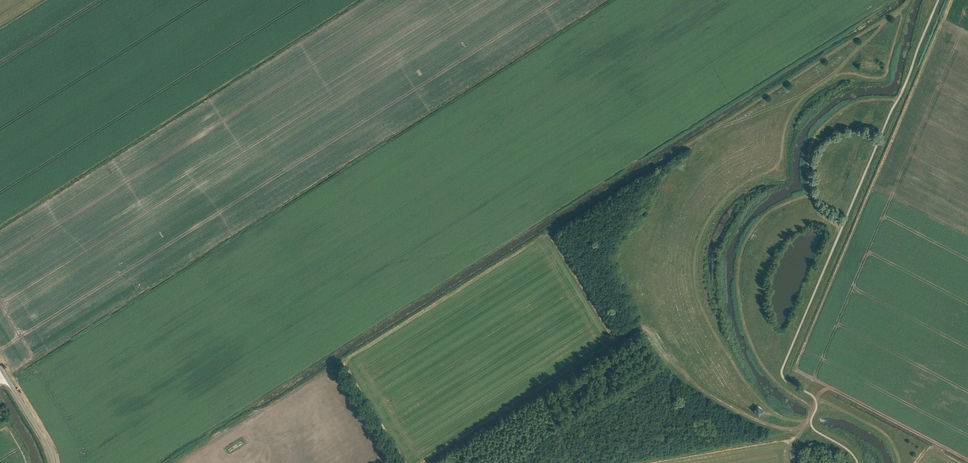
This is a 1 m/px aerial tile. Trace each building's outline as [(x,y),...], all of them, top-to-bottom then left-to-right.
[(759,406),(755,410),(759,414),(763,410),(759,406)]
